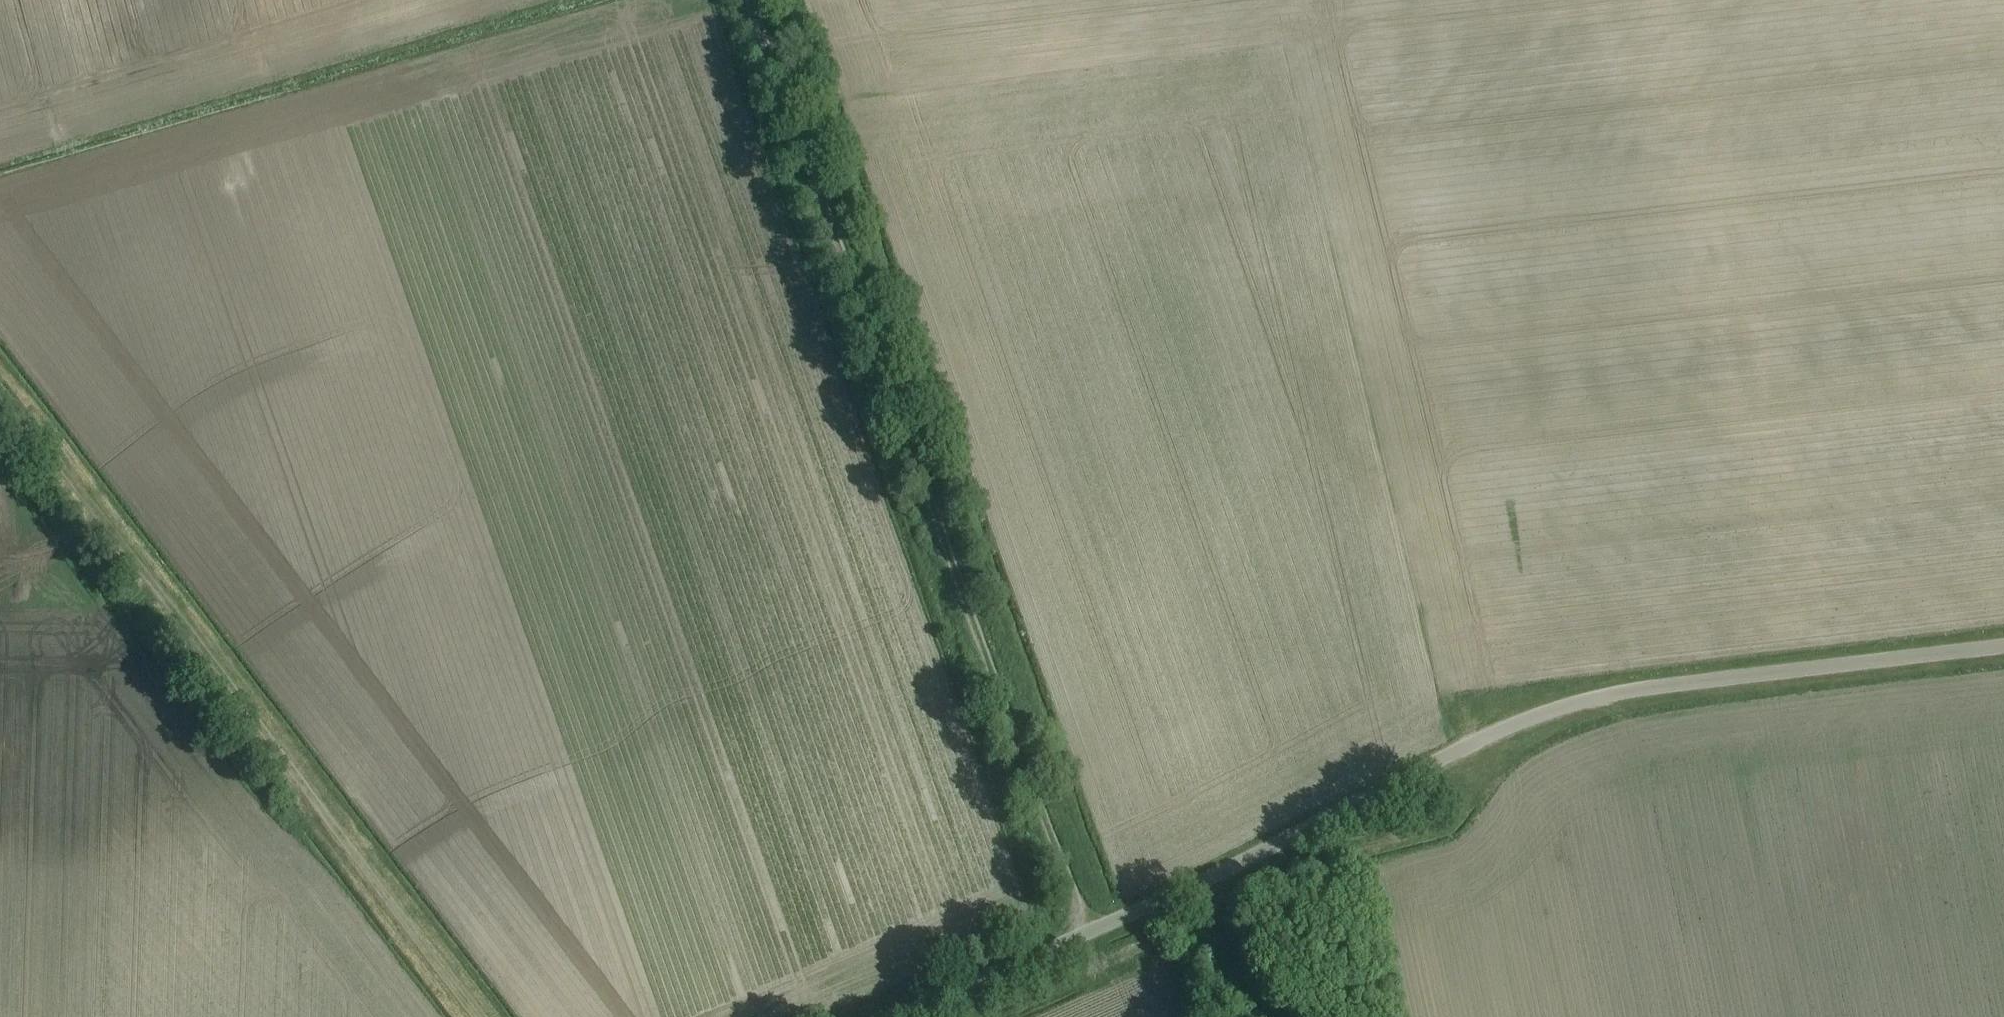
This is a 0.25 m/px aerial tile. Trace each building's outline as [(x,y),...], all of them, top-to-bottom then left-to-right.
[(1120,950),(1122,958),(1146,953),(1145,946),(1120,950)]
